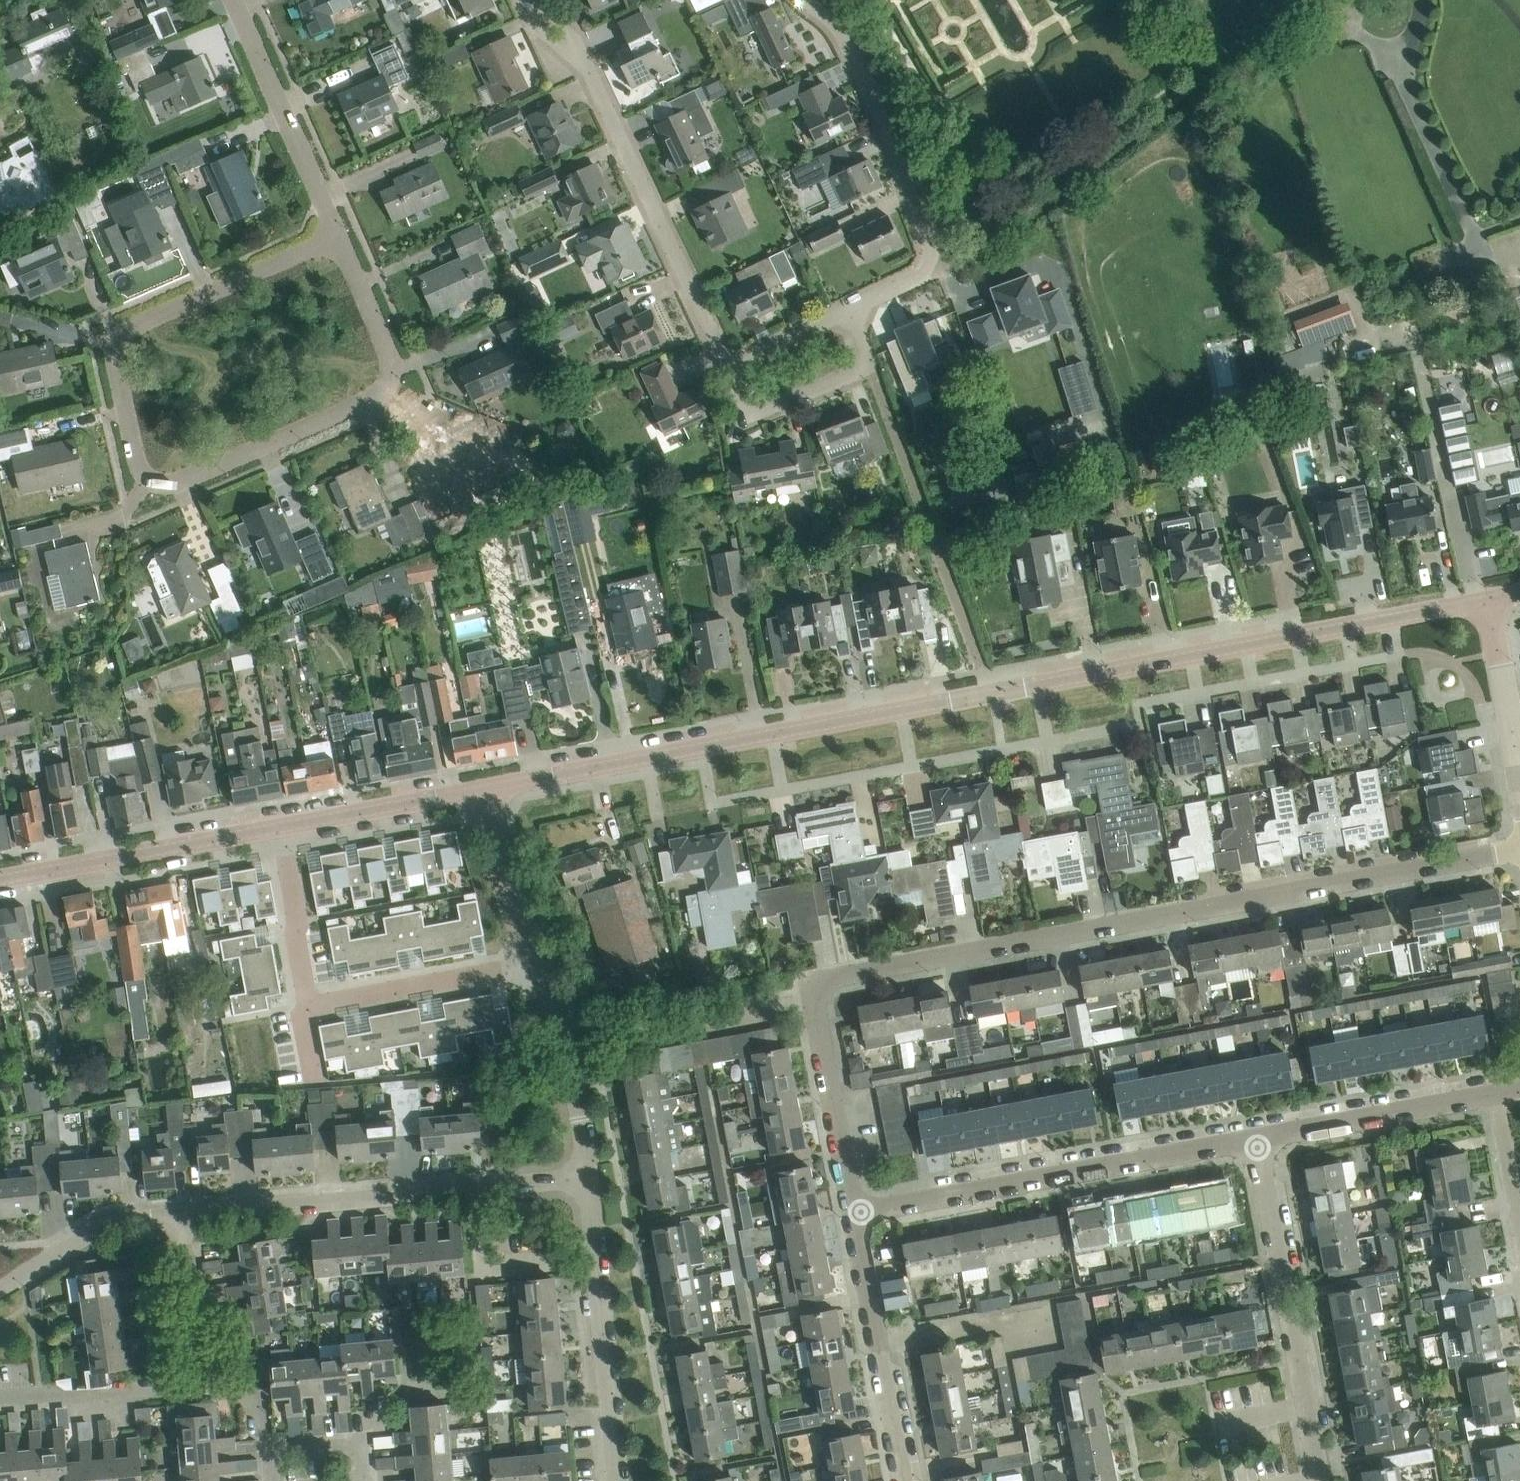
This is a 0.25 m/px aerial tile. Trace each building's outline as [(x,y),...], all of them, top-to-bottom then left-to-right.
[(147,14),(175,2),(175,0),(141,0),(147,14)] [(298,2),(307,22),(304,23),(311,38),(329,30),(336,27),(330,13),(359,0),(303,0),(298,2)] [(457,21),(466,16),(468,20),(477,16),(495,7),(491,0),(447,0),(457,21)] [(593,11),(616,0),(588,0),(593,11)] [(724,2),(740,37),(756,29),(775,69),(777,68),(795,59),(771,7),(759,13),(753,0),(728,0),(724,2)] [(397,8),(384,15),(393,35),(406,29),(397,8)] [(0,55),(0,70),(5,81),(24,74),(33,69),(35,73),(38,71),(39,71),(42,68),(42,67),(43,65),(44,63),(44,61),(44,59),(44,57),(44,55),(43,54),(43,52),(76,38),(71,27),(63,9),(48,16),(47,13),(34,18),(35,21),(16,30),(22,46),(0,55)] [(637,15),(619,23),(631,48),(626,50),(623,59),(625,64),(621,66),(632,88),(657,76),(660,83),(663,82),(664,84),(671,80),(681,76),(669,52),(662,55),(642,12),(637,15)] [(135,32),(111,42),(118,59),(158,41),(151,25),(135,32)] [(406,29),(393,35),(394,37),(397,36),(405,54),(414,49),(406,32),(407,31),(406,29)] [(491,45),(473,53),(496,102),(509,96),(527,88),(512,56),(517,54),(509,37),(491,45)] [(382,77),(339,95),(356,134),(357,133),(355,128),(374,120),(398,109),(388,86),(409,77),(400,57),(395,44),(373,54),(378,66),(382,77)] [(464,44),(439,56),(445,69),(470,57),(464,44)] [(150,63),(128,72),(137,92),(145,89),(151,104),(181,91),(188,106),(198,102),(216,94),(214,88),(215,87),(214,84),(212,84),(200,58),(182,66),(156,77),(150,63)] [(721,72),(700,82),(710,101),(730,91),(721,72)] [(807,78),(765,97),(771,110),(800,97),(808,113),(804,115),(817,144),(837,134),(855,126),(842,97),(833,101),(825,83),(812,89),(807,78)] [(21,88),(9,93),(16,110),(28,105),(21,88)] [(675,115),(656,125),(670,157),(667,160),(667,165),(668,169),(673,171),(677,170),(678,172),(707,159),(697,139),(714,131),(694,90),(669,102),(675,115)] [(541,111),(528,117),(546,157),(563,150),(581,141),(572,123),(569,125),(559,103),(541,111)] [(517,107),(484,122),(491,137),(524,121),(517,107)] [(439,133),(414,144),(420,157),(444,146),(439,133)] [(200,137),(162,154),(168,166),(175,163),(180,174),(210,160),(200,137)] [(844,145),(793,169),(803,191),(832,177),(845,204),(881,187),(868,159),(854,166),(844,145)] [(223,160),(206,167),(217,191),(207,196),(220,226),(226,224),(264,207),(260,198),(262,197),(260,193),(258,194),(253,181),(251,182),(247,173),(250,171),(242,152),(223,160)] [(116,224),(105,229),(115,253),(117,252),(124,268),(133,264),(146,258),(146,260),(148,264),(152,262),(160,259),(164,257),(162,253),(161,252),(170,248),(167,242),(168,242),(166,237),(165,237),(153,208),(160,205),(162,210),(176,204),(182,201),(180,197),(162,155),(151,160),(133,168),(140,182),(144,191),(141,192),(108,206),(116,224)] [(7,220),(46,199),(48,202),(61,195),(49,174),(39,157),(26,164),(19,159),(2,163),(0,164),(0,221),(7,220)] [(398,186),(382,193),(394,220),(412,212),(448,196),(433,164),(422,169),(414,172),(396,181),(398,186)] [(568,194),(557,199),(566,221),(578,216),(593,208),(612,200),(601,178),(599,179),(592,165),(574,174),(561,180),(568,194)] [(550,168),(520,183),(527,197),(557,183),(550,168)] [(721,197),(692,211),(700,228),(703,226),(712,247),(731,239),(747,231),(730,194),(745,187),(737,169),(736,169),(720,177),(713,180),(721,197)] [(888,215),(852,232),(866,262),(902,245),(888,215)] [(46,245),(14,259),(31,297),(48,289),(73,278),(70,271),(71,271),(69,267),(68,267),(60,251),(70,246),(76,261),(89,256),(82,238),(73,219),(50,229),(40,234),(46,245)] [(836,221),(805,236),(814,253),(845,238),(836,221)] [(438,270),(420,278),(435,311),(453,303),(482,290),(493,285),(479,254),(490,249),(479,225),(453,237),(463,259),(438,270)] [(605,234),(577,248),(588,271),(600,266),(608,282),(626,273),(644,265),(634,242),(631,244),(623,226),(605,234)] [(559,243),(521,260),(529,278),(567,260),(559,243)] [(750,282),(726,294),(739,321),(774,305),(767,290),(782,283),(769,257),(744,269),(750,282)] [(997,314),(967,326),(979,357),(1003,348),(998,335),(1041,318),(1046,331),(1066,323),(1053,289),(1035,296),(1032,289),(1030,290),(1025,277),(990,291),(995,303),(993,304),(997,314)] [(615,305),(595,315),(604,334),(613,330),(626,358),(646,348),(664,340),(650,311),(628,321),(626,316),(632,313),(626,300),(615,305)] [(10,328),(13,313),(0,310),(0,325),(10,328)] [(564,316),(539,327),(548,346),(577,332),(569,313),(564,316)] [(517,318),(499,326),(505,341),(506,341),(509,348),(531,339),(521,317),(519,317),(517,318)] [(915,350),(894,358),(907,392),(941,379),(936,366),(957,358),(948,337),(941,340),(934,320),(922,324),(922,322),(909,327),(914,340),(912,341),(915,350)] [(1252,339),(1243,341),(1246,355),(1255,353),(1252,339)] [(1327,360),(1324,341),(1276,359),(1280,372),(1305,367),(1304,364),(1327,360)] [(0,356),(0,393),(41,384),(60,379),(52,344),(46,346),(46,345),(41,346),(41,347),(0,356)] [(477,362),(460,369),(472,395),(481,391),(520,374),(509,348),(483,360),(484,363),(479,365),(477,362)] [(1082,362),(1058,369),(1073,416),(1097,409),(1082,362)] [(646,371),(642,373),(657,406),(652,408),(665,435),(688,424),(706,416),(693,389),(679,395),(664,363),(646,371)] [(1461,400),(1438,405),(1455,485),(1478,480),(1461,400)] [(856,404),(816,419),(820,431),(817,432),(829,466),(860,455),(862,462),(876,457),(888,453),(877,422),(865,426),(861,416),(856,404)] [(558,425),(557,432),(561,438),(568,439),(574,435),(575,428),(571,422),(564,421),(558,425)] [(0,433),(0,441),(1,447),(38,438),(35,424),(0,433)] [(1357,425),(1343,428),(1347,447),(1361,445),(1357,425)] [(493,440),(439,463),(442,470),(452,495),(485,481),(488,488),(510,479),(501,458),(493,440)] [(781,453),(768,455),(775,486),(802,481),(803,489),(817,486),(814,466),(812,458),(798,461),(795,440),(780,443),(781,453)] [(55,445),(12,455),(20,491),(63,481),(82,477),(77,453),(78,452),(77,448),(76,448),(74,441),(55,445)] [(743,471),(730,474),(735,502),(749,499),(748,491),(775,486),(768,455),(756,457),(754,447),(739,450),(743,471)] [(1430,448),(1415,451),(1421,483),(1437,480),(1430,448)] [(337,480),(330,483),(342,510),(349,507),(360,533),(385,522),(395,547),(400,545),(426,533),(420,521),(413,502),(399,508),(402,514),(393,518),(374,474),(375,473),(373,469),(372,469),(369,462),(336,476),(337,480)] [(1060,462),(1039,466),(1044,490),(1065,486),(1060,462)] [(1403,502),(1385,505),(1391,537),(1409,534),(1410,536),(1425,533),(1425,531),(1436,529),(1430,496),(1419,499),(1416,482),(1399,485),(1403,502)] [(1332,500),(1315,503),(1320,527),(1325,526),(1330,549),(1342,547),(1343,551),(1357,548),(1356,544),(1361,543),(1357,523),(1371,521),(1364,485),(1330,491),(1332,500)] [(441,490),(427,496),(441,527),(454,521),(441,490)] [(586,493),(563,498),(564,501),(571,530),(574,544),(597,539),(591,514),(586,493)] [(1466,497),(1468,503),(1473,526),(1490,523),(1490,522),(1511,517),(1514,531),(1519,530),(1519,493),(1485,501),(1483,493),(1466,497)] [(564,501),(552,504),(563,552),(555,554),(557,560),(553,561),(570,634),(590,630),(589,625),(593,624),(574,544),(571,530),(564,501)] [(246,521),(234,526),(244,548),(256,543),(269,574),(304,559),(314,582),(334,573),(319,540),(316,532),(294,542),(282,513),(283,512),(281,508),(280,508),(277,502),(244,516),(246,521)] [(1266,509),(1239,515),(1244,545),(1248,565),(1278,559),(1276,544),(1279,543),(1279,539),(1292,536),(1286,506),(1266,509)] [(1212,510),(1199,512),(1202,529),(1215,527),(1212,510)] [(1195,518),(1164,523),(1166,536),(1170,559),(1174,579),(1203,573),(1201,562),(1208,560),(1209,564),(1220,562),(1219,558),(1220,558),(1217,538),(1215,530),(1198,533),(1197,530),(1195,518)] [(26,526),(11,530),(15,548),(62,536),(59,523),(27,531),(26,526)] [(1048,536),(1007,544),(1014,583),(1020,582),(1025,607),(1034,606),(1039,609),(1048,607),(1051,602),(1061,601),(1053,562),(1070,559),(1065,534),(1048,537),(1048,536)] [(1134,534),(1094,542),(1104,592),(1142,585),(1136,557),(1138,556),(1134,534)] [(58,548),(46,552),(51,575),(59,573),(67,607),(81,604),(100,599),(86,542),(67,546),(58,548)] [(153,559),(149,566),(154,578),(156,583),(166,578),(173,594),(160,600),(169,620),(210,602),(219,624),(222,622),(226,632),(241,626),(237,616),(243,613),(229,582),(217,588),(220,596),(211,600),(193,560),(185,542),(166,550),(165,550),(161,552),(156,555),(157,557),(153,559)] [(739,549),(713,553),(721,594),(747,590),(747,588),(750,587),(742,549),(740,550),(739,549)] [(387,572),(374,578),(378,594),(380,603),(412,595),(410,584),(405,565),(387,572)] [(0,574),(0,591),(11,589),(23,586),(19,569),(7,572),(0,574)] [(373,578),(344,593),(348,609),(363,601),(364,607),(363,607),(366,623),(383,619),(380,610),(381,610),(380,603),(378,594),(374,578),(373,578)] [(896,589),(888,590),(896,628),(897,632),(922,627),(925,640),(938,638),(928,587),(916,590),(915,585),(896,589)] [(851,593),(845,594),(851,621),(856,620),(862,652),(875,649),(873,636),(897,632),(896,628),(888,590),(864,595),(865,600),(853,602),(851,593)] [(643,591),(608,600),(616,634),(621,653),(630,651),(630,652),(634,651),(633,650),(660,644),(660,643),(656,644),(651,624),(643,591)] [(830,601),(803,606),(806,623),(811,648),(836,643),(838,656),(851,654),(845,622),(851,621),(845,594),(841,595),(842,604),(831,606),(830,601)] [(779,617),(767,620),(772,648),(776,668),(789,666),(787,653),(811,648),(806,623),(803,606),(778,611),(779,617)] [(293,617),(278,621),(282,638),(298,633),(293,617)] [(725,618),(692,624),(697,649),(700,669),(730,663),(724,633),(728,632),(726,624),(725,618)] [(276,624),(252,631),(254,639),(278,632),(276,624)] [(142,635),(124,642),(131,660),(149,653),(142,635)] [(243,636),(228,642),(229,644),(231,658),(256,653),(252,635),(244,638),(243,636)] [(229,644),(200,652),(202,664),(231,658),(229,644)] [(495,645),(470,652),(476,670),(501,662),(495,645)] [(528,664),(513,668),(521,717),(534,715),(530,697),(535,696),(534,691),(549,687),(554,706),(590,697),(578,649),(542,658),(543,663),(528,667),(528,664)] [(512,666),(494,669),(498,689),(502,689),(508,719),(508,720),(512,719),(521,717),(513,668),(512,666)] [(481,696),(480,673),(463,674),(464,697),(481,696)] [(445,677),(430,680),(438,723),(449,721),(453,720),(445,677)] [(430,680),(414,683),(422,726),(438,723),(430,680)] [(1388,681),(1364,685),(1367,703),(1364,704),(1368,722),(1368,727),(1381,725),(1383,737),(1419,730),(1413,695),(1392,699),(1388,681)] [(1340,690),(1315,694),(1319,712),(1316,713),(1319,731),(1332,729),(1335,746),(1371,739),(1368,727),(1368,722),(1364,704),(1343,708),(1340,690)] [(8,724),(8,723),(4,710),(15,707),(11,694),(1,697),(0,694),(0,726),(8,724)] [(1268,722),(1272,745),(1284,743),(1286,755),(1310,750),(1309,742),(1321,740),(1316,713),(1295,717),(1292,699),(1267,703),(1270,721),(1268,722)] [(414,703),(400,706),(401,713),(403,721),(413,775),(438,770),(434,750),(433,742),(431,743),(427,727),(419,729),(414,703)] [(321,761),(308,763),(313,791),(339,786),(333,754),(337,753),(325,706),(314,709),(320,733),(323,732),(325,742),(318,743),(321,761)] [(1243,708),(1219,712),(1222,730),(1219,731),(1225,766),(1274,757),(1272,745),(1268,722),(1247,726),(1243,708)] [(401,713),(379,718),(385,751),(384,751),(386,759),(390,779),(413,775),(403,721),(401,713)] [(484,714),(474,716),(476,726),(477,734),(482,761),(518,754),(514,735),(513,727),(512,719),(508,720),(508,719),(486,723),(484,714)] [(453,720),(449,721),(452,738),(454,746),(457,766),(479,762),(482,761),(477,734),(476,726),(474,716),(468,717),(453,720)] [(9,724),(12,736),(38,728),(35,717),(9,724)] [(282,718),(270,721),(273,739),(277,738),(282,763),(284,776),(288,795),(313,791),(308,763),(296,765),(295,761),(292,747),(288,748),(282,718)] [(1157,742),(1160,762),(1161,765),(1174,763),(1177,776),(1205,771),(1204,768),(1220,765),(1218,751),(1214,732),(1189,736),(1185,718),(1158,723),(1161,741),(1157,742)] [(148,720),(130,724),(134,741),(139,760),(141,771),(144,783),(162,779),(152,736),(148,720)] [(258,726),(246,728),(260,800),(284,796),(275,748),(263,750),(258,726)] [(246,728),(222,733),(236,805),(260,800),(246,728)] [(377,731),(349,737),(353,755),(355,765),(359,784),(386,779),(380,750),(377,731)] [(1455,751),(1451,731),(1418,737),(1420,749),(1418,749),(1423,773),(1439,770),(1441,782),(1460,779),(1459,776),(1478,773),(1473,748),(1455,751)] [(83,745),(69,747),(76,786),(91,784),(83,745)] [(106,745),(88,748),(93,775),(111,772),(106,745)] [(38,747),(23,750),(27,773),(42,770),(38,747)] [(184,750),(162,754),(164,763),(172,805),(202,800),(201,795),(217,792),(211,758),(196,761),(195,757),(186,759),(184,750)] [(1042,783),(1046,803),(1047,808),(1072,804),(1069,787),(1097,782),(1103,814),(1132,809),(1132,808),(1122,754),(1116,755),(1117,758),(1109,760),(1108,757),(1080,762),(1080,760),(1064,763),(1067,779),(1042,783)] [(68,761),(45,766),(54,817),(57,837),(56,837),(56,838),(81,834),(77,814),(68,761)] [(1389,836),(1377,768),(1356,772),(1362,803),(1355,804),(1351,807),(1350,811),(1351,815),(1341,817),(1346,844),(1345,845),(1347,850),(1352,849),(1352,850),(1356,850),(1356,849),(1370,846),(1368,837),(1375,835),(1376,839),(1389,836)] [(1275,769),(1264,770),(1267,786),(1277,784),(1275,769)] [(1222,773),(1206,776),(1210,794),(1225,792),(1222,773)] [(121,794),(108,796),(112,816),(116,815),(118,827),(143,822),(137,791),(134,774),(118,777),(121,794)] [(1341,817),(1334,776),(1314,780),(1319,811),(1312,812),(1308,815),(1307,819),(1308,823),(1298,825),(1303,852),(1303,853),(1304,858),(1309,857),(1309,858),(1313,858),(1313,857),(1327,854),(1326,845),(1332,843),(1333,847),(1345,845),(1346,844),(1341,817)] [(1464,800),(1459,776),(1460,779),(1441,782),(1425,786),(1434,834),(1469,828),(1468,824),(1487,821),(1482,796),(1464,800)] [(910,812),(914,831),(915,838),(941,833),(938,815),(965,810),(971,843),(1000,838),(1000,837),(992,795),(989,795),(988,788),(990,788),(990,783),(948,791),(948,789),(932,792),(935,807),(910,812)] [(1298,825),(1291,784),(1271,788),(1276,819),(1269,820),(1265,823),(1264,827),(1265,831),(1256,833),(1255,833),(1260,860),(1260,861),(1261,866),(1266,865),(1266,866),(1270,866),(1270,865),(1285,862),(1283,853),(1289,851),(1290,855),(1303,853),(1303,852),(1298,825)] [(26,802),(13,804),(15,814),(13,814),(15,826),(19,845),(45,840),(41,821),(45,820),(43,808),(39,789),(24,792),(26,802)] [(1256,833),(1248,792),(1228,796),(1234,827),(1226,828),(1223,831),(1221,835),(1222,839),(1213,841),(1212,841),(1217,868),(1218,874),(1223,873),(1223,874),(1227,873),(1242,870),(1240,861),(1247,859),(1247,863),(1260,861),(1260,860),(1255,833),(1256,833)] [(1213,841),(1205,800),(1185,804),(1191,835),(1183,836),(1180,839),(1178,843),(1179,847),(1169,849),(1172,863),(1175,882),(1180,881),(1181,882),(1184,882),(1184,881),(1199,878),(1197,869),(1204,867),(1204,871),(1217,868),(1212,841),(1213,841)] [(1159,835),(1153,804),(1132,808),(1132,809),(1103,814),(1086,817),(1089,831),(1091,843),(1092,843),(1103,840),(1108,870),(1134,865),(1130,841),(1159,835)] [(780,861),(807,856),(805,846),(831,841),(835,864),(837,863),(865,858),(855,805),(797,816),(800,831),(775,835),(780,861)] [(12,847),(8,827),(6,815),(0,816),(0,849),(12,847)] [(1400,820),(1388,822),(1389,830),(1402,828),(1400,820)] [(434,849),(423,851),(427,871),(424,872),(429,895),(441,893),(439,885),(448,884),(445,868),(463,865),(457,830),(431,835),(434,849)] [(1089,831),(1023,844),(1025,859),(1026,866),(1042,863),(1041,861),(1055,859),(1061,892),(1087,888),(1081,858),(1094,856),(1092,843),(1091,843),(1089,831)] [(673,850),(659,852),(664,881),(684,877),(682,869),(687,868),(689,870),(697,875),(702,877),(705,877),(707,891),(709,891),(738,885),(728,832),(671,840),(673,850)] [(1023,844),(1021,833),(1000,837),(1000,838),(971,843),(954,846),(956,860),(960,878),(972,875),(976,898),(1002,893),(996,860),(1010,858),(1010,859),(1021,857),(1021,859),(1025,859),(1023,844)] [(397,856),(386,858),(390,878),(388,879),(392,902),(404,899),(402,892),(411,890),(408,875),(424,872),(427,871),(423,851),(420,837),(394,842),(397,856)] [(643,840),(629,845),(635,864),(649,859),(643,840)] [(360,863),(349,865),(353,885),(351,886),(355,909),(367,906),(366,899),(374,897),(371,882),(388,879),(390,878),(386,858),(383,844),(357,848),(360,863)] [(596,849),(560,860),(568,885),(574,883),(578,898),(584,896),(608,971),(658,955),(634,879),(607,888),(603,874),(604,874),(596,849)] [(323,870),(310,872),(318,915),(330,913),(329,906),(337,904),(334,889),(351,886),(353,885),(349,865),(346,850),(320,855),(323,870)] [(887,854),(894,895),(909,892),(909,890),(923,887),(929,921),(955,916),(951,894),(963,892),(960,878),(956,860),(913,868),(909,851),(887,854)] [(891,880),(886,854),(865,858),(865,859),(837,864),(837,863),(835,864),(820,866),(823,881),(825,892),(826,892),(827,899),(838,897),(842,919),(868,915),(862,881),(876,879),(876,881),(886,879),(887,881),(891,880)] [(255,868),(229,873),(232,887),(234,887),(238,907),(254,903),(257,919),(266,917),(267,925),(279,923),(271,880),(258,882),(255,868)] [(218,875),(193,879),(199,914),(217,910),(220,926),(229,924),(230,931),(242,929),(238,907),(234,887),(232,887),(221,890),(218,875)] [(823,881),(757,893),(756,893),(759,908),(759,909),(760,916),(776,913),(775,911),(789,909),(795,942),(821,938),(817,915),(830,913),(827,899),(826,892),(825,892),(823,881)] [(757,893),(755,882),(738,885),(738,886),(709,891),(707,891),(686,895),(691,927),(706,924),(710,948),(735,943),(729,910),(743,907),(744,909),(754,907),(755,909),(759,909),(759,908),(756,893),(757,893)] [(170,884),(148,888),(152,910),(159,908),(161,920),(164,938),(179,935),(174,903),(170,884)] [(132,925),(118,928),(119,934),(127,985),(126,985),(128,998),(135,1039),(150,1037),(144,999),(148,998),(145,978),(146,977),(140,944),(163,940),(162,938),(164,938),(161,920),(159,908),(152,910),(148,888),(127,891),(126,892),(132,925)] [(1496,888),(1467,894),(1473,924),(1499,919),(1501,932),(1518,929),(1514,903),(1500,906),(1496,888)] [(84,894),(65,897),(68,917),(73,943),(74,947),(77,949),(97,945),(99,942),(98,938),(109,936),(106,918),(98,920),(93,892),(89,893),(84,894)] [(460,919),(442,922),(449,957),(474,952),(471,937),(484,935),(476,892),(463,894),(464,902),(457,903),(460,919)] [(1475,937),(1473,924),(1467,894),(1438,899),(1444,929),(1460,926),(1463,939),(1475,937)] [(1444,929),(1438,899),(1409,905),(1414,935),(1444,929)] [(413,904),(401,906),(409,949),(421,947),(424,961),(449,957),(442,922),(425,925),(422,910),(414,911),(413,904)] [(28,925),(24,905),(4,909),(15,968),(15,969),(16,979),(27,977),(26,975),(36,974),(39,991),(54,988),(47,953),(26,957),(22,937),(30,936),(28,925)] [(386,932),(369,936),(375,970),(400,966),(397,951),(409,949),(401,906),(390,908),(391,915),(383,917),(386,932)] [(0,910),(0,971),(15,969),(4,909),(0,910)] [(1387,909),(1357,914),(1365,954),(1392,949),(1396,970),(1392,971),(1395,983),(1409,981),(1402,943),(1392,945),(1391,939),(1392,939),(1387,909)] [(1365,954),(1357,914),(1328,920),(1334,950),(1336,960),(1365,954)] [(338,917),(326,920),(334,963),(348,960),(350,975),(375,970),(369,936),(351,939),(348,923),(340,925),(338,917)] [(1334,950),(1328,920),(1299,925),(1305,955),(1318,953),(1319,957),(1334,954),(1333,950),(1334,950)] [(1277,929),(1248,935),(1253,965),(1255,974),(1284,968),(1292,1007),(1302,1005),(1295,964),(1284,966),(1277,929)] [(255,933),(212,941),(214,953),(222,951),(223,960),(239,957),(242,974),(276,968),(272,943),(257,946),(255,933)] [(1248,935),(1219,940),(1225,970),(1253,965),(1248,935)] [(1225,970),(1219,940),(1190,946),(1195,975),(1196,975),(1198,981),(1188,983),(1194,1021),(1205,1019),(1204,1011),(1208,1007),(1205,991),(1208,988),(1207,983),(1212,982),(1210,973),(1225,970)] [(1422,966),(1417,940),(1405,943),(1412,980),(1428,977),(1426,965),(1422,966)] [(184,941),(166,944),(169,966),(187,963),(184,941)] [(1168,950),(1138,955),(1144,985),(1159,982),(1161,994),(1175,997),(1180,1024),(1191,1022),(1184,984),(1174,986),(1172,980),(1173,980),(1168,950)] [(47,953),(54,988),(79,983),(73,953),(48,958),(47,953)] [(1109,960),(1115,990),(1144,985),(1138,955),(1109,960)] [(1509,956),(1490,959),(1480,961),(1482,972),(1487,971),(1509,967),(1511,967),(1509,956)] [(1115,990),(1109,960),(1080,966),(1087,1003),(1076,1005),(1084,1047),(1094,1045),(1088,1012),(1088,1009),(1117,1004),(1115,990)] [(1480,961),(1466,964),(1468,975),(1482,972),(1480,961)] [(1306,962),(1295,964),(1302,1005),(1314,1003),(1306,962)] [(1487,971),(1489,985),(1512,980),(1509,967),(1487,971)] [(276,968),(242,974),(245,992),(230,995),(232,1003),(224,1004),(226,1016),(269,1008),(267,995),(281,993),(276,968)] [(1058,970),(1029,975),(1034,1005),(1064,1000),(1058,970)] [(1034,1005),(1029,975),(1000,981),(1006,1011),(1020,1008),(1023,1021),(1037,1019),(1034,1006),(1034,1005)] [(1477,988),(1475,979),(1451,984),(1452,993),(1477,988)] [(1489,985),(1491,996),(1515,992),(1512,980),(1489,985)] [(1006,1011),(1000,981),(971,986),(976,1016),(1006,1011)] [(1451,984),(1426,988),(1429,1003),(1445,1000),(1444,994),(1452,993),(1451,984)] [(1358,995),(1356,985),(1341,988),(1343,998),(1358,995)] [(1428,997),(1426,988),(1402,993),(1403,1002),(1428,997)] [(947,991),(917,996),(926,1041),(955,1036),(959,1057),(955,1058),(956,1067),(971,1064),(970,1055),(969,1055),(963,1025),(954,1027),(947,991)] [(1491,996),(1494,1008),(1517,1004),(1515,992),(1491,996)] [(491,993),(466,997),(473,1032),(490,1028),(493,1044),(502,1042),(503,1050),(515,1047),(507,1005),(494,1007),(491,993)] [(1403,1002),(1402,993),(1377,997),(1379,1006),(1403,1002)] [(917,996),(889,1002),(896,1043),(925,1037),(917,996)] [(444,1016),(432,1019),(440,1061),(452,1059),(451,1052),(458,1050),(455,1035),(473,1032),(466,997),(442,1002),(444,1016)] [(1379,1006),(1377,997),(1353,1002),(1355,1011),(1379,1006)] [(896,1043),(889,1002),(859,1007),(867,1048),(896,1043)] [(1262,1012),(1260,1002),(1246,1004),(1248,1015),(1262,1012)] [(1355,1011),(1353,1002),(1328,1006),(1330,1016),(1355,1011)] [(1494,1008),(1496,1020),(1519,1015),(1517,1004),(1494,1008)] [(1084,1047),(1076,1005),(1065,1007),(1071,1037),(1061,1039),(1063,1050),(1084,1047)] [(418,1006),(393,1011),(399,1045),(417,1042),(420,1057),(427,1056),(429,1063),(440,1061),(432,1019),(420,1021),(418,1006)] [(1330,1016),(1328,1006),(1303,1011),(1305,1020),(1330,1016)] [(371,1030),(359,1032),(367,1075),(378,1073),(377,1065),(385,1064),(382,1048),(399,1045),(393,1011),(368,1016),(371,1030)] [(1281,1025),(1280,1015),(1255,1020),(1257,1029),(1281,1025)] [(1498,1032),(1519,1028),(1519,1020),(1519,1015),(1496,1020),(1498,1032)] [(1483,1016),(1458,1021),(1464,1053),(1489,1049),(1483,1016)] [(344,1020),(319,1025),(325,1059),(343,1055),(346,1071),(354,1070),(355,1077),(367,1075),(359,1032),(347,1034),(344,1020)] [(1257,1029),(1255,1020),(1231,1024),(1233,1034),(1257,1029)] [(1464,1053),(1458,1021),(1433,1026),(1439,1058),(1464,1053)] [(978,1022),(967,1024),(975,1062),(985,1060),(978,1022)] [(1231,1024),(1206,1029),(1208,1039),(1233,1034),(1231,1024)] [(1137,1025),(1122,1028),(1124,1038),(1139,1035),(1137,1025)] [(1439,1058),(1433,1026),(1409,1030),(1415,1062),(1439,1058)] [(780,1049),(776,1027),(763,1029),(768,1052),(780,1049)] [(768,1052),(763,1029),(752,1031),(756,1054),(768,1052)] [(1208,1039),(1206,1029),(1182,1033),(1184,1043),(1208,1039)] [(1415,1062),(1409,1030),(1384,1035),(1390,1067),(1415,1062)] [(756,1054),(752,1031),(740,1033),(744,1057),(754,1055),(754,1054),(756,1054)] [(740,1033),(728,1036),(732,1059),(740,1057),(744,1057),(740,1033)] [(1184,1043),(1182,1033),(1157,1038),(1159,1048),(1184,1043)] [(1390,1067),(1384,1035),(1360,1039),(1366,1071),(1390,1067)] [(732,1059),(728,1036),(716,1038),(721,1061),(732,1059)] [(721,1061),(716,1038),(704,1040),(709,1063),(721,1061)] [(1159,1048),(1157,1038),(1133,1043),(1135,1052),(1159,1048)] [(1366,1071),(1360,1039),(1335,1044),(1341,1076),(1366,1071)] [(709,1063),(704,1040),(693,1042),(697,1065),(703,1064),(709,1063)] [(697,1065),(693,1042),(681,1044),(685,1068),(694,1066),(697,1065)] [(1029,1057),(1043,1054),(1043,1049),(1041,1043),(1026,1046),(1029,1057)] [(1135,1052),(1133,1043),(1108,1047),(1110,1057),(1135,1052)] [(685,1068),(681,1044),(669,1047),(673,1070),(685,1068)] [(1341,1076),(1335,1044),(1311,1049),(1316,1081),(1341,1076)] [(673,1070),(669,1047),(657,1049),(662,1072),(667,1071),(673,1070)] [(780,1049),(768,1052),(756,1054),(754,1054),(754,1055),(744,1057),(740,1057),(742,1068),(756,1065),(759,1079),(792,1073),(787,1048),(780,1049)] [(662,1072),(657,1049),(645,1051),(649,1074),(662,1072)] [(1086,1061),(1085,1052),(1060,1056),(1061,1066),(1086,1061)] [(1287,1053),(1262,1058),(1268,1090),(1293,1085),(1287,1053)] [(1061,1066),(1060,1056),(1035,1061),(1037,1071),(1061,1066)] [(1268,1090),(1262,1058),(1238,1062),(1244,1094),(1268,1090)] [(1037,1071),(1035,1061),(1011,1066),(1013,1075),(1037,1071)] [(1244,1094),(1238,1062),(1213,1067),(1219,1099),(1244,1094)] [(694,1066),(699,1092),(708,1090),(703,1064),(697,1065),(694,1066)] [(1013,1075),(1011,1066),(986,1070),(988,1080),(989,1080),(990,1086),(1000,1084),(998,1078),(1013,1075)] [(915,1067),(901,1069),(903,1080),(917,1078),(915,1067)] [(1219,1099),(1213,1067),(1189,1071),(1195,1103),(1219,1099)] [(903,1080),(901,1069),(872,1075),(874,1086),(876,1085),(903,1080)] [(988,1080),(986,1070),(962,1075),(964,1085),(988,1080)] [(630,1105),(672,1096),(667,1071),(662,1072),(649,1074),(625,1078),(630,1105)] [(1195,1103),(1189,1071),(1165,1076),(1170,1108),(1195,1103)] [(747,1094),(750,1106),(797,1097),(792,1073),(759,1079),(761,1092),(747,1094)] [(964,1085),(962,1075),(938,1079),(939,1089),(964,1085)] [(1170,1108),(1165,1076),(1140,1080),(1146,1112),(1170,1108)] [(939,1089),(938,1079),(913,1084),(915,1094),(939,1089)] [(229,1080),(192,1085),(193,1097),(231,1092),(229,1080)] [(450,1115),(453,1151),(482,1147),(478,1108),(491,1107),(489,1080),(475,1082),(477,1100),(465,1102),(466,1113),(450,1115)] [(1146,1112),(1140,1080),(1115,1085),(1121,1117),(1146,1112)] [(902,1093),(900,1081),(876,1085),(879,1097),(902,1093)] [(731,1098),(729,1085),(717,1087),(719,1100),(731,1098)] [(419,1086),(405,1088),(407,1115),(420,1113),(424,1153),(433,1152),(433,1153),(453,1151),(450,1115),(434,1116),(433,1104),(421,1106),(419,1086)] [(407,1115),(405,1088),(392,1089),(394,1108),(380,1109),(381,1121),(366,1123),(369,1159),(389,1157),(389,1156),(398,1155),(395,1116),(407,1115)] [(322,1090),(323,1101),(322,1101),(324,1128),(337,1127),(340,1160),(350,1160),(369,1159),(366,1123),(350,1124),(349,1112),(336,1113),(335,1100),(334,1089),(322,1090)] [(713,1116),(708,1090),(699,1092),(704,1117),(713,1116)] [(1092,1090),(1067,1094),(1073,1126),(1098,1122),(1092,1090)] [(904,1105),(902,1093),(879,1097),(881,1109),(904,1105)] [(1073,1126),(1067,1094),(1042,1099),(1048,1131),(1073,1126)] [(678,1104),(677,1096),(630,1105),(635,1130),(664,1125),(675,1122),(672,1111),(678,1104)] [(797,1097),(750,1106),(752,1118),(766,1116),(768,1128),(801,1122),(797,1097)] [(1048,1131),(1042,1099),(1018,1103),(1024,1136),(1048,1131)] [(127,1100),(110,1103),(111,1109),(127,1108),(127,1100)] [(324,1128),(322,1101),(308,1103),(309,1122),(297,1123),(298,1134),(283,1136),(286,1172),(306,1170),(315,1169),(311,1130),(324,1128)] [(1024,1136),(1018,1103),(993,1108),(1000,1140),(1024,1136)] [(907,1116),(904,1105),(881,1109),(883,1121),(907,1116)] [(251,1108),(238,1109),(241,1136),(254,1135),(257,1174),(267,1173),(267,1174),(286,1172),(283,1136),(268,1137),(267,1126),(253,1127),(251,1108)] [(1000,1140),(993,1108),(969,1112),(975,1145),(1000,1140)] [(241,1136),(238,1109),(224,1111),(225,1122),(212,1123),(213,1135),(198,1136),(202,1172),(222,1170),(222,1169),(231,1169),(228,1137),(241,1136)] [(975,1145),(969,1112),(945,1117),(951,1149),(975,1145)] [(718,1141),(713,1116),(704,1117),(709,1143),(718,1141)] [(909,1128),(907,1116),(883,1121),(885,1133),(909,1128)] [(951,1149),(945,1117),(920,1122),(926,1154),(951,1149)] [(185,1147),(183,1118),(168,1119),(169,1131),(156,1132),(158,1148),(144,1150),(148,1188),(176,1185),(172,1149),(185,1147)] [(735,1120),(724,1122),(726,1136),(738,1134),(735,1120)] [(684,1135),(682,1121),(664,1125),(635,1130),(640,1156),(669,1150),(682,1147),(679,1135),(684,1135)] [(806,1147),(801,1122),(768,1128),(773,1153),(806,1147)] [(131,1150),(129,1124),(115,1126),(117,1143),(104,1144),(105,1156),(90,1157),(94,1194),(113,1193),(113,1192),(122,1191),(119,1152),(131,1150)] [(911,1140),(909,1128),(885,1133),(887,1144),(911,1140)] [(740,1147),(738,1134),(726,1136),(728,1149),(740,1147)] [(913,1152),(911,1140),(887,1144),(890,1156),(913,1152)] [(58,1141),(47,1143),(49,1170),(62,1169),(65,1196),(74,1195),(74,1196),(94,1194),(90,1157),(76,1158),(75,1148),(59,1149),(58,1141)] [(723,1167),(718,1141),(709,1143),(714,1169),(723,1167)] [(1414,1149),(1418,1168),(1418,1172),(1429,1170),(1432,1184),(1469,1177),(1464,1152),(1444,1156),(1441,1144),(1446,1144),(1446,1142),(1414,1149)] [(49,1170),(47,1143),(32,1144),(34,1164),(21,1165),(22,1176),(8,1177),(11,1214),(31,1212),(40,1211),(36,1171),(49,1170)] [(674,1176),(669,1150),(640,1156),(644,1181),(674,1176)] [(790,1162),(765,1167),(768,1183),(778,1181),(781,1198),(814,1191),(810,1166),(791,1170),(790,1162)] [(1346,1188),(1341,1162),(1306,1169),(1311,1194),(1346,1188)] [(1388,1180),(1384,1164),(1374,1166),(1377,1182),(1388,1180)] [(729,1201),(723,1167),(714,1169),(720,1203),(729,1201)] [(676,1187),(674,1176),(644,1181),(649,1207),(676,1203),(677,1211),(691,1208),(687,1185),(676,1187)] [(11,1214),(8,1177),(0,1178),(0,1215),(11,1214)] [(1469,1177),(1432,1184),(1434,1198),(1423,1200),(1427,1222),(1455,1217),(1453,1205),(1474,1201),(1469,1177)] [(1391,1196),(1388,1180),(1377,1182),(1380,1198),(1391,1196)] [(1234,1219),(1227,1183),(1201,1188),(1207,1223),(1234,1219)] [(1207,1223),(1201,1188),(1176,1193),(1182,1228),(1207,1223)] [(1351,1213),(1346,1188),(1311,1194),(1315,1220),(1351,1213)] [(736,1192),(739,1205),(751,1203),(748,1189),(736,1192)] [(819,1216),(814,1191),(781,1198),(786,1222),(819,1216)] [(1182,1228),(1176,1193),(1151,1198),(1157,1233),(1182,1228)] [(1157,1233),(1151,1198),(1126,1202),(1132,1238),(1157,1233)] [(1132,1238),(1126,1202),(1100,1207),(1107,1242),(1132,1238)] [(743,1229),(755,1227),(751,1203),(739,1205),(743,1229)] [(736,1242),(730,1207),(721,1209),(728,1243),(736,1242)] [(1107,1242),(1100,1207),(1075,1212),(1081,1247),(1107,1242)] [(1355,1238),(1351,1213),(1315,1220),(1320,1245),(1355,1238)] [(1377,1217),(1380,1234),(1393,1231),(1390,1214),(1377,1217)] [(389,1234),(387,1215),(375,1216),(377,1234),(365,1235),(363,1235),(366,1271),(390,1269),(388,1245),(389,1245),(388,1234),(389,1234)] [(1056,1215),(1030,1220),(1037,1255),(1062,1250),(1056,1215)] [(824,1240),(819,1216),(786,1222),(790,1246),(824,1240)] [(339,1238),(342,1274),(366,1271),(363,1235),(365,1235),(363,1217),(352,1218),(353,1236),(341,1238),(339,1238)] [(1457,1228),(1455,1217),(1427,1222),(1411,1225),(1414,1238),(1430,1235),(1432,1244),(1443,1242),(1445,1256),(1482,1249),(1478,1224),(1457,1228)] [(341,1238),(340,1219),(328,1220),(330,1239),(314,1240),(317,1276),(342,1274),(339,1238),(341,1238)] [(681,1221),(681,1225),(653,1230),(658,1256),(702,1248),(702,1247),(704,1247),(700,1224),(691,1219),(681,1221)] [(437,1241),(440,1276),(465,1274),(461,1220),(449,1221),(451,1239),(439,1241),(437,1241)] [(1037,1255),(1030,1220),(1005,1225),(1012,1260),(1037,1255)] [(439,1241),(437,1222),(425,1223),(427,1242),(415,1243),(412,1243),(416,1278),(440,1276),(437,1241),(439,1241)] [(415,1243),(413,1224),(401,1225),(403,1244),(389,1245),(388,1245),(390,1269),(391,1281),(416,1278),(412,1243),(415,1243)] [(1012,1260),(1005,1225),(980,1229),(987,1265),(1012,1260)] [(755,1253),(751,1228),(740,1230),(745,1255),(755,1253)] [(987,1265),(980,1229),(955,1234),(962,1269),(987,1265)] [(1396,1247),(1393,1231),(1380,1234),(1383,1248),(1396,1247)] [(962,1269),(955,1234),(930,1239),(936,1274),(962,1269)] [(1360,1264),(1355,1238),(1320,1245),(1325,1271),(1360,1264)] [(279,1264),(275,1239),(240,1245),(242,1260),(224,1263),(226,1275),(244,1272),(244,1269),(279,1264)] [(936,1274),(930,1239),(904,1244),(910,1279),(936,1274)] [(824,1240),(790,1246),(792,1259),(777,1262),(779,1274),(795,1271),(828,1264),(824,1240)] [(741,1267),(736,1242),(728,1243),(732,1269),(741,1267)] [(1229,1247),(1213,1251),(1214,1260),(1231,1257),(1229,1247)] [(704,1261),(702,1248),(658,1256),(663,1282),(693,1276),(690,1263),(704,1261)] [(1482,1249),(1445,1256),(1448,1269),(1437,1271),(1442,1295),(1469,1289),(1466,1278),(1487,1274),(1482,1249)] [(1214,1260),(1213,1251),(1196,1254),(1198,1263),(1214,1260)] [(758,1266),(755,1253),(745,1255),(747,1268),(758,1266)] [(100,1272),(98,1258),(77,1261),(83,1302),(118,1297),(117,1292),(116,1280),(134,1278),(132,1266),(113,1269),(113,1270),(100,1272)] [(1179,1262),(1163,1265),(1165,1277),(1167,1276),(1181,1274),(1179,1262)] [(283,1288),(279,1264),(244,1269),(244,1272),(246,1284),(228,1287),(229,1298),(248,1295),(247,1293),(283,1288)] [(828,1264),(795,1271),(779,1274),(785,1307),(826,1299),(824,1291),(833,1289),(828,1264)] [(1165,1277),(1163,1265),(1146,1268),(1149,1279),(1140,1281),(1142,1281),(1165,1277)] [(1128,1266),(1112,1269),(1114,1280),(1130,1278),(1128,1266)] [(746,1293),(741,1267),(732,1269),(737,1294),(746,1293)] [(1243,1268),(1223,1272),(1217,1273),(1219,1282),(1220,1286),(1246,1282),(1243,1268)] [(1114,1280),(1112,1269),(1095,1272),(1098,1284),(1114,1280)] [(1401,1282),(1399,1269),(1335,1281),(1337,1292),(1329,1293),(1334,1319),(1382,1310),(1378,1286),(1401,1282)] [(1219,1282),(1217,1273),(1193,1278),(1194,1287),(1209,1285),(1209,1283),(1219,1282)] [(705,1274),(693,1276),(663,1282),(668,1307),(711,1299),(705,1274)] [(767,1290),(764,1276),(752,1279),(755,1292),(767,1290)] [(1167,1277),(1167,1276),(1165,1277),(1142,1281),(1144,1291),(1158,1289),(1156,1279),(1167,1277)] [(553,1278),(520,1281),(522,1295),(517,1295),(518,1307),(555,1304),(553,1278)] [(1194,1287),(1193,1278),(1178,1280),(1180,1290),(1194,1287)] [(1058,1279),(1042,1282),(1044,1293),(1060,1290),(1058,1279)] [(1144,1291),(1142,1281),(1140,1281),(1128,1284),(1130,1294),(1144,1291)] [(508,1291),(507,1282),(476,1285),(478,1311),(493,1310),(491,1292),(508,1291)] [(1044,1293),(1042,1282),(1025,1285),(1027,1297),(1044,1293)] [(42,1298),(41,1284),(31,1291),(32,1299),(42,1298)] [(250,1308),(231,1310),(236,1338),(255,1336),(252,1318),(287,1312),(283,1288),(247,1293),(248,1295),(250,1308)] [(1442,1295),(1424,1298),(1426,1310),(1444,1307),(1446,1317),(1456,1315),(1458,1329),(1496,1322),(1491,1297),(1471,1301),(1469,1289),(1442,1295)] [(138,1301),(136,1290),(117,1292),(118,1297),(83,1302),(86,1326),(122,1321),(121,1316),(119,1304),(138,1301)] [(751,1319),(746,1293),(737,1294),(742,1321),(751,1319)] [(1109,1303),(1107,1293),(1093,1296),(1095,1306),(1109,1303)] [(1009,1295),(993,1298),(995,1309),(1011,1306),(1009,1295)] [(958,1298),(942,1301),(943,1312),(960,1309),(958,1298)] [(995,1309),(993,1298),(976,1301),(978,1312),(995,1309)] [(718,1334),(711,1299),(668,1307),(673,1333),(702,1328),(703,1337),(718,1334)] [(1081,1299),(1057,1303),(1059,1315),(1083,1310),(1081,1299)] [(943,1312),(942,1301),(925,1304),(927,1315),(943,1312)] [(558,1329),(555,1304),(518,1307),(518,1308),(523,1307),(526,1332),(558,1329)] [(841,1334),(836,1309),(803,1315),(795,1320),(799,1342),(841,1334)] [(493,1310),(478,1311),(480,1326),(490,1324),(488,1311),(493,1310)] [(1083,1310),(1059,1315),(1061,1326),(1085,1322),(1083,1310)] [(788,1311),(760,1316),(766,1348),(777,1346),(773,1326),(791,1323),(788,1311)] [(1251,1311),(1225,1315),(1231,1348),(1257,1343),(1251,1311)] [(122,1321),(86,1326),(76,1327),(79,1351),(90,1349),(125,1344),(125,1340),(123,1328),(141,1325),(140,1313),(121,1316),(122,1321)] [(1369,1313),(1334,1319),(1339,1344),(1373,1337),(1380,1336),(1379,1326),(1371,1327),(1369,1313)] [(1416,1329),(1413,1313),(1405,1315),(1408,1331),(1416,1329)] [(1201,1320),(1207,1352),(1231,1348),(1225,1315),(1201,1320)] [(398,1316),(389,1317),(391,1329),(400,1329),(398,1316)] [(1207,1352),(1201,1320),(1176,1325),(1182,1357),(1207,1352)] [(1085,1322),(1061,1326),(1064,1337),(1087,1333),(1085,1322)] [(1501,1346),(1496,1322),(1458,1329),(1443,1332),(1449,1368),(1455,1367),(1486,1361),(1484,1350),(1501,1346)] [(1182,1357),(1176,1325),(1151,1329),(1157,1362),(1182,1357)] [(560,1354),(558,1329),(526,1332),(528,1358),(560,1354)] [(1157,1362),(1151,1329),(1126,1334),(1132,1366),(1157,1362)] [(1419,1344),(1416,1329),(1408,1331),(1410,1345),(1419,1344)] [(744,1334),(751,1369),(760,1368),(754,1333),(744,1334)] [(1087,1333),(1064,1337),(1066,1348),(1089,1344),(1087,1333)] [(846,1358),(841,1334),(799,1342),(804,1366),(846,1358)] [(1132,1366),(1126,1334),(1101,1339),(1107,1371),(1132,1366)] [(1008,1365),(1002,1336),(990,1338),(995,1367),(1008,1365)] [(125,1344),(90,1349),(93,1372),(107,1370),(108,1379),(127,1376),(126,1367),(129,1367),(126,1351),(145,1349),(143,1337),(125,1340),(125,1344)] [(1376,1352),(1373,1337),(1339,1344),(1343,1369),(1378,1362),(1385,1361),(1383,1351),(1376,1352)] [(371,1377),(373,1377),(385,1376),(396,1374),(393,1339),(367,1341),(371,1377)] [(371,1377),(367,1341),(344,1344),(345,1356),(347,1379),(361,1378),(363,1397),(375,1395),(373,1377),(371,1377)] [(1089,1344),(1053,1351),(1057,1374),(1064,1373),(1075,1371),(1094,1367),(1089,1344)] [(492,1346),(482,1347),(483,1362),(493,1361),(492,1346)] [(779,1359),(777,1346),(766,1348),(769,1361),(779,1359)] [(959,1362),(956,1348),(924,1354),(929,1380),(963,1373),(961,1362),(959,1362)] [(707,1350),(697,1352),(677,1356),(682,1382),(726,1374),(723,1361),(709,1364),(707,1350)] [(1057,1374),(1053,1351),(1040,1353),(1044,1377),(1057,1374)] [(1044,1377),(1040,1353),(1026,1356),(1030,1379),(1044,1377)] [(563,1380),(560,1354),(528,1358),(531,1383),(563,1380)] [(347,1379),(345,1356),(321,1358),(324,1394),(326,1393),(338,1392),(339,1411),(351,1410),(349,1390),(348,1390),(347,1379)] [(1030,1379),(1026,1356),(1013,1358),(1016,1378),(1017,1382),(1028,1380),(1030,1379)] [(272,1363),(271,1357),(258,1359),(261,1376),(272,1375),(274,1398),(290,1397),(291,1402),(286,1402),(287,1416),(304,1414),(302,1396),(299,1396),(296,1360),(272,1363)] [(324,1394),(321,1358),(296,1360),(299,1396),(302,1396),(314,1395),(316,1413),(327,1412),(326,1393),(324,1394)] [(850,1383),(846,1358),(812,1365),(817,1389),(850,1383)] [(495,1375),(493,1361),(483,1362),(485,1376),(495,1375)] [(1489,1373),(1486,1361),(1455,1367),(1459,1388),(1470,1386),(1472,1402),(1510,1395),(1505,1370),(1489,1373)] [(1381,1377),(1378,1362),(1343,1369),(1348,1393),(1390,1386),(1388,1376),(1381,1377)] [(1408,1365),(1412,1381),(1420,1380),(1417,1364),(1408,1365)] [(765,1393),(760,1368),(751,1369),(756,1395),(765,1393)] [(1067,1405),(1100,1399),(1095,1373),(1076,1377),(1075,1371),(1064,1373),(1065,1379),(1058,1380),(1061,1393),(1065,1392),(1067,1405)] [(728,1386),(726,1374),(682,1382),(687,1408),(716,1402),(714,1388),(728,1386)] [(963,1374),(929,1380),(933,1405),(966,1399),(963,1385),(965,1384),(963,1374)] [(1012,1390),(1010,1375),(999,1377),(1002,1392),(1012,1390)] [(565,1406),(563,1380),(531,1383),(533,1409),(565,1406)] [(1017,1382),(1021,1402),(1032,1400),(1028,1380),(1017,1382)] [(1423,1394),(1420,1380),(1412,1381),(1414,1396),(1423,1394)] [(779,1382),(769,1383),(771,1398),(782,1396),(779,1382)] [(855,1408),(850,1383),(817,1389),(821,1414),(855,1408)] [(1393,1385),(1390,1386),(1348,1393),(1353,1418),(1387,1412),(1395,1410),(1401,1409),(1400,1401),(1395,1399),(1393,1385)] [(1014,1390),(1012,1390),(1002,1392),(1004,1405),(1016,1403),(1014,1390)] [(770,1419),(765,1393),(756,1395),(761,1420),(770,1419)] [(1514,1419),(1510,1395),(1472,1402),(1475,1415),(1464,1417),(1468,1440),(1496,1435),(1494,1423),(1514,1419)] [(497,1397),(487,1398),(488,1413),(503,1412),(503,1411),(498,1411),(497,1397)] [(968,1411),(966,1399),(933,1405),(938,1429),(973,1423),(972,1422),(983,1420),(981,1409),(968,1411)] [(1104,1424),(1100,1399),(1067,1405),(1070,1418),(1066,1419),(1068,1431),(1104,1424)] [(218,1400),(213,1401),(168,1405),(170,1426),(180,1425),(181,1443),(216,1439),(215,1438),(214,1426),(221,1425),(219,1405),(218,1400)] [(721,1428),(716,1402),(687,1408),(691,1433),(721,1428)] [(460,1413),(459,1403),(412,1407),(412,1406),(405,1407),(406,1419),(412,1418),(413,1430),(413,1432),(448,1429),(447,1414),(460,1413)] [(146,1420),(144,1407),(136,1408),(137,1421),(146,1420)] [(566,1423),(565,1411),(539,1414),(540,1426),(566,1423)] [(504,1421),(503,1412),(488,1413),(489,1423),(504,1421)] [(1390,1426),(1387,1412),(1353,1418),(1357,1444),(1364,1442),(1366,1454),(1407,1446),(1403,1423),(1390,1426)] [(540,1426),(539,1414),(525,1415),(526,1425),(540,1424),(540,1426)] [(802,1415),(775,1420),(778,1432),(804,1427),(802,1415)] [(775,1445),(770,1419),(761,1420),(765,1447),(775,1445)] [(1025,1423),(1028,1438),(1038,1436),(1035,1421),(1025,1423)] [(973,1423),(938,1429),(943,1455),(975,1449),(973,1435),(975,1434),(973,1423)] [(1104,1424),(1068,1431),(1070,1443),(1074,1443),(1076,1455),(1109,1449),(1104,1424)] [(59,1429),(53,1429),(55,1448),(42,1449),(45,1480),(69,1480),(67,1462),(66,1448),(67,1447),(65,1428),(59,1429)] [(726,1454),(721,1428),(691,1433),(696,1460),(726,1454)] [(394,1432),(395,1444),(414,1442),(415,1454),(415,1456),(451,1453),(448,1429),(413,1432),(413,1430),(394,1432)] [(21,1480),(45,1480),(42,1449),(41,1430),(29,1431),(31,1450),(19,1451),(21,1480)] [(17,1432),(6,1433),(7,1452),(0,1452),(0,1480),(21,1480),(18,1451),(19,1451),(17,1432)] [(810,1432),(783,1437),(785,1449),(812,1444),(810,1432)] [(859,1433),(840,1437),(826,1440),(831,1465),(864,1458),(859,1433)] [(1468,1440),(1472,1462),(1483,1460),(1486,1474),(1519,1468),(1519,1450),(1519,1442),(1498,1447),(1496,1435),(1468,1440)] [(235,1448),(234,1436),(215,1438),(216,1439),(181,1443),(183,1467),(218,1463),(218,1462),(216,1450),(235,1448)] [(1043,1461),(1038,1436),(1028,1438),(1030,1450),(1027,1451),(1031,1451),(1033,1463),(1043,1461)] [(139,1437),(127,1438),(129,1457),(117,1458),(118,1480),(142,1480),(140,1457),(141,1457),(139,1437)] [(94,1480),(118,1480),(117,1458),(115,1439),(103,1441),(105,1459),(93,1460),(92,1460),(94,1480)] [(1022,1439),(996,1443),(998,1456),(1024,1451),(1022,1439)] [(80,1443),(81,1461),(67,1462),(69,1480),(94,1480),(92,1460),(93,1460),(91,1442),(80,1443)] [(1384,1456),(1386,1467),(1434,1460),(1432,1448),(1384,1456)] [(1114,1473),(1109,1449),(1076,1455),(1079,1468),(1075,1469),(1077,1480),(1114,1473)] [(1031,1451),(1027,1451),(982,1460),(984,1472),(1032,1463),(1033,1463),(1031,1451)] [(453,1477),(451,1453),(415,1456),(415,1454),(397,1456),(398,1468),(416,1466),(417,1478),(418,1480),(453,1477)] [(569,1453),(543,1455),(545,1480),(572,1480),(569,1453)] [(543,1455),(518,1458),(520,1480),(545,1480),(543,1455)] [(518,1458),(492,1460),(494,1480),(520,1480),(518,1458)] [(864,1458),(831,1465),(834,1480),(868,1480),(864,1458)] [(184,1480),(219,1480),(218,1474),(237,1472),(236,1460),(218,1462),(218,1463),(183,1467),(184,1480)] [(1033,1463),(1032,1463),(1036,1480),(1047,1480),(1043,1461),(1033,1463)] [(1424,1469),(1426,1480),(1438,1480),(1436,1466),(1424,1469)] [(1364,1480),(1407,1480),(1400,1480),(1398,1467),(1363,1472),(1364,1480)] [(778,1468),(769,1469),(771,1480),(781,1480),(778,1468)] [(1486,1474),(1487,1480),(1519,1480),(1519,1468),(1486,1474)] [(801,1470),(789,1472),(791,1480),(803,1480),(801,1470)] [(967,1475),(947,1478),(948,1480),(981,1480),(980,1472),(967,1475)]
